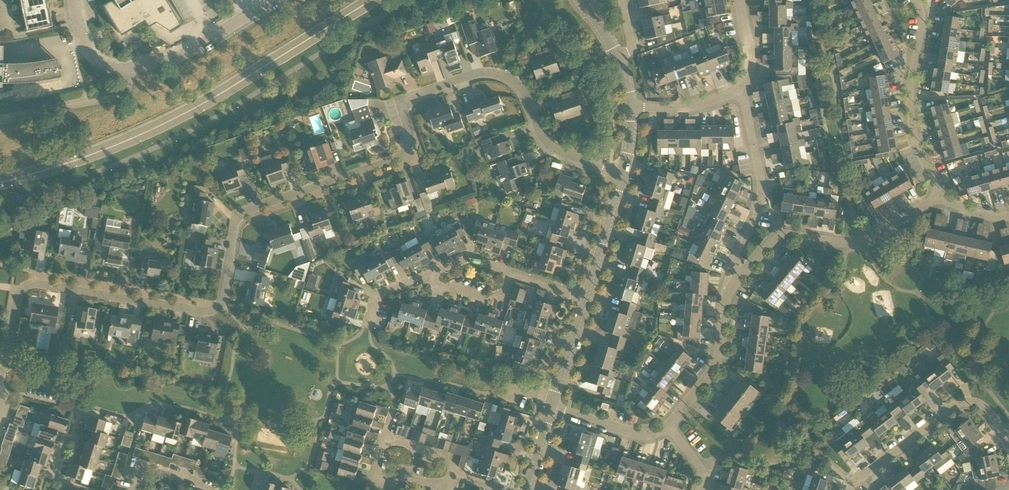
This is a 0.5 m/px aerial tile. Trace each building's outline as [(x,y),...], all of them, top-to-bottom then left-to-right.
[(26,32),(52,26),(47,0),(20,0),(26,32)] [(113,1),(103,7),(121,36),(144,22),(148,28),(155,23),(169,32),(179,26),(164,0),(135,0),(133,1),(133,0),(112,0),(113,1)] [(667,2),(667,0),(638,0),(640,8),(650,6),(652,12),(669,8),(668,2),(667,2)] [(725,4),(724,0),(695,0),(697,10),(705,8),(725,4)] [(873,8),(869,0),(866,0),(853,6),(858,16),(873,8)] [(725,4),(705,8),(707,18),(699,19),(701,29),(718,22),(717,16),(727,14),(725,4)] [(770,17),(787,16),(787,9),(793,9),(793,6),(770,7),(770,17)] [(643,20),(645,30),(665,26),(670,25),(668,15),(670,15),(669,8),(652,12),(653,18),(643,20)] [(862,26),(878,18),(873,8),(858,16),(862,26)] [(456,22),(463,20),(461,14),(454,17),(456,22)] [(787,16),(770,17),(770,28),(775,28),(787,28),(787,27),(787,16)] [(945,27),(962,30),(963,19),(946,16),(945,27)] [(882,28),(882,27),(878,18),(862,26),(867,36),(870,34),(882,28)] [(490,31),(487,23),(479,26),(476,20),(463,25),(465,31),(470,44),(476,42),(481,55),(496,50),(490,31)] [(665,26),(645,30),(647,40),(657,38),(659,45),(675,38),(674,33),(666,34),(665,26)] [(875,44),(890,36),(885,26),(882,27),(882,28),(870,34),(875,44)] [(775,28),(775,39),(792,39),(792,31),(798,31),(798,27),(791,28),(791,27),(787,27),(787,28),(775,28)] [(960,41),(962,30),(945,27),(943,38),(960,41)] [(879,53),(895,46),(890,36),(875,44),(879,53)] [(958,51),(960,41),(943,38),(941,49),(958,51)] [(433,44),(437,58),(445,55),(449,66),(461,62),(453,42),(447,44),(445,39),(433,44)] [(792,46),(792,39),(775,39),(775,49),(798,49),(798,46),(792,46)] [(713,47),(721,68),(731,65),(725,49),(723,43),(720,44),(713,47)] [(430,60),(437,58),(433,44),(421,48),(422,52),(415,55),(423,76),(434,71),(430,60)] [(3,47),(0,46),(0,88),(1,88),(2,84),(13,84),(25,83),(37,82),(48,80),(61,78),(60,74),(59,70),(61,70),(61,69),(61,68),(61,67),(60,66),(60,65),(59,65),(59,64),(58,64),(58,63),(57,63),(56,63),(55,62),(54,62),(53,62),(52,62),(51,63),(50,63),(49,64),(48,64),(46,62),(45,61),(34,63),(23,64),(13,64),(2,64),(3,47)] [(895,46),(879,53),(884,64),(900,56),(895,46)] [(544,52),(547,59),(534,63),(539,79),(558,72),(555,62),(562,60),(558,47),(544,52)] [(711,72),(721,68),(713,47),(703,51),(711,72)] [(798,60),(798,49),(775,49),(775,60),(798,60)] [(957,62),(958,51),(941,49),(939,59),(957,62)] [(695,60),(694,56),(693,56),(691,50),(680,54),(689,76),(699,72),(695,61),(695,60)] [(700,76),(711,72),(703,51),(700,52),(700,54),(694,56),(695,60),(695,61),(699,72),(700,76)] [(679,79),(689,76),(680,54),(670,58),(679,79)] [(764,55),(764,64),(775,64),(775,55),(764,55)] [(395,85),(393,79),(407,74),(402,61),(389,66),(386,57),(369,63),(379,91),(395,85)] [(668,83),(679,79),(670,58),(660,62),(662,67),(668,83)] [(955,73),(957,62),(939,59),(938,69),(938,70),(951,72),(951,73),(955,73)] [(798,68),(798,60),(775,60),(775,72),(786,72),(786,75),(798,76),(798,71),(798,68)] [(652,64),(649,65),(651,72),(657,87),(668,83),(662,67),(655,70),(652,64)] [(938,70),(938,69),(934,69),(933,80),(950,83),(951,73),(951,72),(938,70)] [(694,75),(686,78),(690,87),(698,83),(694,75)] [(811,82),(813,75),(802,76),(804,87),(811,85),(810,83),(811,82)] [(872,89),(889,86),(887,75),(870,78),(872,89)] [(764,84),(766,95),(782,91),(782,87),(790,85),(789,79),(787,79),(787,76),(767,76),(769,83),(764,84)] [(948,94),(950,83),(933,80),(931,91),(948,94)] [(887,97),(887,98),(891,97),(889,86),(872,89),(874,99),(874,100),(887,97)] [(569,101),(553,107),(558,122),(583,114),(580,106),(587,104),(582,89),(567,94),(569,101)] [(766,95),(768,106),(791,101),(789,91),(783,92),(782,91),(766,95)] [(484,115),(503,108),(499,97),(485,101),(484,98),(471,102),(472,108),(465,110),(469,123),(485,117),(484,115)] [(889,108),(887,98),(887,97),(874,100),(874,99),(870,100),(872,111),(889,108)] [(984,113),(988,112),(984,98),(980,99),(984,113)] [(768,106),(770,116),(793,111),(792,105),(795,104),(794,100),(791,101),(768,106)] [(934,119),(951,114),(948,103),(931,108),(934,119)] [(442,108),(429,112),(435,128),(446,125),(448,132),(463,127),(459,115),(453,117),(449,105),(442,107),(442,108)] [(350,131),(355,145),(354,146),(356,152),(378,144),(376,137),(376,138),(373,131),(376,130),(368,106),(366,106),(353,110),(359,128),(350,131)] [(874,122),(891,119),(889,108),(872,111),(874,122)] [(773,127),(778,126),(777,126),(794,123),(800,121),(799,118),(801,118),(800,110),(793,112),(793,111),(770,116),(773,127)] [(758,113),(760,123),(770,121),(768,111),(758,113)] [(937,129),(954,125),(951,114),(934,119),(937,129)] [(287,127),(295,124),(293,118),(284,121),(287,127)] [(876,132),(893,129),(891,119),(874,122),(876,132)] [(802,132),(800,121),(794,123),(777,126),(778,126),(780,137),(796,133),(802,132)] [(940,140),(957,135),(954,125),(937,129),(940,140)] [(473,129),(476,136),(482,133),(479,126),(473,129)] [(712,150),(712,127),(701,127),(701,132),(701,150),(712,150)] [(723,144),(723,127),(712,127),(712,150),(716,150),(716,144),(723,144)] [(723,127),(723,144),(731,144),(731,150),(734,150),(734,144),(734,127),(723,127)] [(878,143),(895,140),(893,129),(876,132),(878,143)] [(669,148),(669,131),(658,131),(658,148),(658,154),(661,154),(661,148),(669,148)] [(669,155),(680,155),(680,131),(669,131),(669,148),(669,155)] [(691,148),(691,131),(680,131),(680,155),(683,155),(683,148),(691,148)] [(701,132),(695,132),(691,131),(691,148),(690,155),(701,155),(701,150),(701,132)] [(782,147),(804,142),(804,139),(798,141),(796,133),(780,137),(782,147)] [(943,150),(960,145),(957,135),(940,140),(943,150)] [(482,142),(487,154),(485,154),(488,163),(495,160),(495,159),(514,152),(510,140),(502,143),(499,136),(482,142)] [(819,150),(826,149),(823,138),(816,140),(819,150)] [(895,140),(878,143),(880,154),(882,154),(889,152),(897,151),(895,140)] [(784,158),(800,154),(799,147),(805,146),(804,142),(782,147),(784,158)] [(305,161),(309,172),(328,166),(325,158),(328,157),(327,155),(332,153),(328,144),(317,148),(316,147),(311,148),(312,150),(305,152),(308,160),(305,161)] [(943,150),(946,161),(963,156),(960,145),(943,150)] [(239,151),(242,161),(251,158),(247,148),(239,151)] [(772,155),(774,164),(784,162),(782,153),(772,155)] [(808,160),(806,153),(800,154),(784,158),(786,169),(809,164),(808,160)] [(285,156),(272,161),(271,158),(261,161),(264,170),(265,170),(265,169),(266,168),(271,185),(287,180),(283,170),(289,168),(285,156)] [(521,189),(517,179),(530,174),(526,163),(514,167),(512,159),(498,164),(502,176),(503,176),(505,182),(504,183),(507,193),(521,189)] [(239,176),(245,174),(241,163),(228,167),(229,172),(221,175),(227,192),(243,187),(239,176)] [(1008,170),(1007,167),(996,170),(1001,187),(1008,185),(1008,176),(1007,171),(1008,170)] [(424,182),(427,191),(428,194),(429,194),(447,188),(448,190),(456,187),(450,169),(437,174),(438,178),(424,182)] [(990,190),(1001,187),(996,170),(985,173),(990,190)] [(648,184),(665,190),(667,185),(671,186),(674,174),(663,171),(661,177),(651,174),(648,184)] [(718,184),(738,194),(743,183),(728,176),(730,174),(724,171),(718,184)] [(894,177),(903,192),(913,187),(904,172),(894,177)] [(980,193),(990,190),(985,173),(975,176),(980,193)] [(564,193),(583,199),(586,187),(572,183),(573,179),(560,175),(554,193),(563,196),(564,193)] [(969,196),(980,193),(975,176),(964,179),(969,196)] [(701,187),(704,180),(698,177),(696,185),(699,186),(701,187)] [(894,198),(903,192),(894,177),(885,183),(894,198)] [(425,209),(421,198),(414,200),(414,199),(408,182),(400,184),(395,186),(396,188),(390,190),(393,199),(388,200),(391,209),(398,206),(399,208),(412,204),(413,207),(416,205),(419,212),(425,210),(425,209)] [(884,203),(894,198),(885,183),(876,188),(884,203)] [(665,190),(648,184),(644,195),(654,198),(652,204),(664,208),(669,191),(665,190)] [(718,184),(713,193),(734,203),(738,194),(718,184)] [(814,216),(824,217),(829,189),(825,188),(824,194),(817,193),(814,216)] [(875,209),(884,203),(876,188),(866,194),(875,209)] [(782,211),(792,213),(795,196),(796,190),(794,190),(786,189),(786,192),(783,191),(774,193),(776,205),(781,204),(783,204),(782,211)] [(836,219),(838,203),(830,201),(831,195),(833,195),(834,189),(829,189),(824,217),(836,219)] [(420,194),(421,198),(425,209),(425,210),(427,215),(435,212),(431,200),(429,194),(428,194),(427,191),(420,194)] [(803,214),(807,192),(803,191),(802,197),(795,196),(792,213),(803,214)] [(191,207),(188,223),(208,227),(211,213),(212,213),(214,203),(205,201),(206,194),(193,192),(191,207)] [(817,193),(810,192),(807,192),(803,214),(814,216),(817,193)] [(708,203),(714,206),(714,205),(729,213),(734,203),(713,193),(708,203)] [(380,207),(373,209),(369,199),(368,199),(367,199),(366,200),(364,201),(363,197),(348,202),(354,221),(365,218),(369,228),(385,222),(380,207)] [(681,197),(678,205),(685,207),(688,199),(681,197)] [(576,227),(576,228),(577,228),(581,216),(567,211),(568,205),(557,202),(555,208),(560,210),(557,221),(576,227)] [(662,215),(664,208),(652,204),(650,211),(640,208),(637,218),(655,224),(658,214),(662,215)] [(99,208),(95,207),(86,205),(83,205),(83,207),(86,208),(85,216),(93,218),(98,219),(99,208)] [(724,223),(725,222),(728,216),(729,213),(714,205),(714,206),(711,212),(705,210),(704,213),(714,217),(724,223)] [(333,230),(332,228),(326,210),(311,215),(314,225),(308,227),(312,239),(325,235),(325,233),(333,230)] [(414,213),(417,220),(427,215),(425,210),(419,212),(414,213)] [(703,225),(709,227),(724,235),(729,224),(725,222),(724,223),(714,217),(704,213),(702,216),(707,218),(704,224),(703,224),(703,225)] [(651,235),(655,224),(637,218),(634,229),(644,232),(642,239),(654,242),(656,236),(651,235)] [(482,250),(487,251),(488,252),(494,231),(496,225),(490,223),(478,219),(474,231),(480,233),(477,242),(483,244),(482,248),(482,250)] [(574,233),(576,228),(576,227),(557,221),(555,227),(542,223),(539,234),(546,235),(545,238),(557,242),(559,236),(568,239),(570,232),(574,233)] [(444,235),(454,254),(465,248),(459,237),(465,234),(459,223),(453,226),(454,229),(444,235)] [(935,249),(941,224),(936,223),(935,228),(934,229),(933,231),(928,229),(926,237),(921,235),(918,249),(924,251),(925,246),(935,249)] [(945,251),(949,234),(945,233),(945,231),(944,230),(945,225),(941,224),(935,249),(945,251)] [(678,231),(684,235),(688,229),(681,225),(678,231)] [(724,235),(709,227),(703,225),(700,231),(700,232),(694,228),(692,231),(698,234),(698,235),(699,234),(704,237),(719,244),(724,235)] [(120,252),(124,253),(125,250),(128,250),(131,231),(106,226),(105,233),(104,233),(102,245),(110,247),(108,256),(107,263),(120,265),(122,258),(119,257),(120,252)] [(273,249),(295,241),(290,226),(268,234),(271,243),(266,245),(265,250),(258,247),(254,259),(267,263),(271,251),(270,251),(270,249),(273,248),(273,249)] [(955,260),(962,229),(957,228),(956,232),(955,233),(954,235),(949,234),(945,251),(946,251),(944,259),(954,261),(954,260),(955,260)] [(58,254),(66,256),(65,259),(77,261),(85,263),(88,249),(80,248),(82,238),(70,236),(71,231),(60,229),(58,237),(61,238),(58,254)] [(967,256),(970,239),(966,238),(966,236),(965,234),(966,230),(962,229),(955,260),(965,262),(966,256),(967,256)] [(32,258),(43,260),(47,234),(26,230),(23,249),(33,251),(32,258)] [(494,231),(488,252),(500,255),(504,243),(509,245),(515,247),(519,235),(513,233),(506,232),(506,234),(494,231)] [(454,254),(444,235),(439,237),(436,232),(424,238),(430,249),(435,246),(439,255),(446,251),(448,257),(454,254)] [(977,258),(983,233),(979,233),(978,237),(976,238),(975,240),(970,239),(967,256),(977,258)] [(996,267),(995,253),(990,252),(992,244),(987,243),(988,241),(986,239),(987,235),(983,233),(977,258),(988,261),(987,265),(996,267)] [(352,247),(362,243),(359,236),(349,240),(352,247)] [(715,254),(719,244),(704,237),(700,247),(715,254)] [(1008,263),(1008,241),(1008,237),(1004,238),(1005,243),(1004,245),(1005,247),(1000,248),(1001,252),(996,253),(995,253),(996,267),(1008,263)] [(424,252),(430,249),(424,238),(418,241),(420,244),(409,250),(419,269),(430,263),(424,252)] [(555,247),(557,242),(545,238),(543,244),(540,243),(537,255),(543,256),(542,257),(561,263),(563,264),(567,251),(558,248),(555,247)] [(199,239),(195,265),(214,268),(217,250),(210,249),(211,242),(199,239)] [(652,249),(654,242),(642,239),(640,245),(630,242),(626,252),(644,258),(644,257),(652,260),(655,250),(652,249)] [(303,242),(310,260),(317,258),(310,240),(303,242)] [(419,269),(409,250),(404,252),(401,247),(389,253),(395,264),(400,261),(404,270),(411,266),(413,272),(419,269)] [(715,254),(700,247),(695,256),(690,254),(687,262),(698,265),(701,260),(710,264),(715,254)] [(672,256),(679,258),(681,250),(674,248),(672,256)] [(395,264),(389,253),(384,256),(381,250),(374,254),(377,259),(372,262),(383,281),(388,278),(385,273),(391,270),(389,267),(395,264)] [(785,255),(803,271),(808,265),(810,267),(815,262),(808,256),(805,259),(796,252),(793,256),(788,251),(785,255)] [(641,269),(644,258),(626,252),(623,263),(635,267),(633,273),(644,277),(646,270),(641,269)] [(799,276),(803,271),(785,255),(782,259),(787,263),(784,267),(800,280),(801,278),(799,276)] [(560,269),(561,263),(542,257),(541,263),(535,261),(533,267),(553,274),(556,267),(560,269)] [(148,262),(142,261),(143,259),(136,258),(134,266),(141,267),(140,276),(146,277),(147,275),(150,276),(150,278),(158,279),(160,270),(169,272),(171,262),(155,259),(154,261),(148,260),(148,262)] [(383,281),(372,262),(367,265),(364,259),(353,265),(358,276),(364,274),(368,282),(374,279),(377,284),(383,281)] [(295,268),(289,277),(305,282),(311,262),(295,268)] [(800,280),(784,267),(781,270),(776,266),(773,269),(791,285),(796,279),(798,281),(800,280)] [(787,290),(791,285),(773,269),(770,273),(775,277),(772,281),(787,294),(789,292),(787,290)] [(692,283),(708,285),(709,274),(685,271),(685,276),(692,277),(692,283)] [(311,273),(307,287),(315,290),(320,276),(311,273)] [(642,283),(644,277),(633,273),(631,280),(620,277),(617,287),(635,292),(639,294),(642,283)] [(263,305),(267,285),(268,286),(270,278),(257,276),(255,283),(250,282),(246,302),(263,305)] [(361,301),(359,300),(355,299),(357,292),(348,289),(350,284),(338,280),(334,293),(340,295),(339,300),(359,307),(361,301)] [(787,294),(772,281),(769,285),(763,280),(761,284),(779,299),(784,294),(786,296),(787,294)] [(707,296),(708,285),(692,283),(691,290),(682,289),(682,293),(704,295),(707,296)] [(774,305),(779,299),(761,284),(757,287),(763,292),(760,296),(775,309),(777,307),(774,305)] [(631,303),(635,292),(617,287),(614,298),(625,301),(623,307),(635,311),(637,305),(631,303)] [(513,293),(525,297),(526,292),(514,288),(513,293)] [(543,303),(546,292),(539,289),(533,307),(535,307),(533,313),(552,319),(554,320),(558,307),(543,303)] [(523,303),(525,297),(513,293),(511,299),(523,303)] [(682,293),(675,293),(676,296),(681,297),(687,298),(686,304),(703,306),(704,295),(682,293)] [(802,303),(806,307),(810,302),(806,298),(802,303)] [(355,319),(359,307),(339,300),(335,312),(329,310),(327,316),(339,320),(340,314),(355,319)] [(395,311),(391,323),(394,324),(403,327),(405,321),(411,323),(417,301),(412,300),(410,306),(403,304),(400,313),(395,311)] [(417,301),(411,323),(416,324),(415,330),(422,332),(423,326),(429,328),(433,316),(427,314),(428,311),(421,309),(423,303),(417,301)] [(58,308),(39,305),(33,304),(30,320),(40,322),(39,325),(54,327),(53,331),(54,331),(58,308)] [(702,316),(703,306),(686,304),(686,311),(680,310),(680,314),(702,316)] [(433,316),(429,328),(442,332),(444,326),(449,328),(456,307),(450,305),(448,311),(441,309),(438,318),(433,316)] [(77,323),(69,322),(67,335),(79,337),(80,328),(96,331),(96,330),(92,329),(95,311),(99,311),(80,307),(77,323)] [(461,332),(468,333),(471,321),(465,319),(466,317),(459,314),(461,309),(456,307),(449,328),(455,329),(453,335),(460,337),(461,332)] [(640,313),(635,311),(623,307),(621,314),(611,311),(608,321),(626,327),(632,329),(636,319),(638,320),(640,313)] [(482,331),(487,333),(493,312),(488,310),(487,312),(486,316),(479,314),(477,322),(471,321),(468,333),(480,337),(482,331)] [(499,314),(493,312),(487,333),(493,335),(490,343),(497,346),(504,322),(497,320),(499,314)] [(552,319),(533,313),(527,312),(526,317),(522,330),(535,333),(536,328),(545,330),(547,324),(551,325),(552,319)] [(701,327),(702,316),(680,314),(679,325),(701,327)] [(141,318),(131,316),(121,315),(121,318),(112,317),(109,335),(127,338),(126,343),(136,345),(139,331),(141,318)] [(745,324),(769,327),(769,320),(773,320),(773,318),(753,315),(752,320),(745,319),(745,324)] [(175,343),(176,335),(178,324),(154,320),(151,337),(151,338),(150,344),(152,346),(159,348),(163,346),(163,342),(169,343),(169,342),(175,343)] [(622,337),(626,327),(608,321),(605,332),(615,335),(613,341),(625,345),(627,339),(622,337)] [(768,334),(769,327),(745,324),(744,328),(751,329),(750,334),(770,337),(771,334),(768,334)] [(700,338),(701,327),(679,325),(678,336),(700,338)] [(533,340),(535,333),(522,330),(520,336),(523,337),(519,349),(538,354),(538,355),(540,355),(544,343),(533,340)] [(189,342),(197,344),(196,349),(206,351),(206,353),(214,354),(218,335),(199,332),(199,333),(191,331),(189,342)] [(48,351),(57,353),(60,335),(51,333),(48,351)] [(770,339),(770,337),(750,334),(750,338),(743,338),(742,342),(766,345),(771,346),(771,339),(770,339)] [(623,352),(625,345),(613,341),(611,348),(601,345),(598,355),(615,361),(618,350),(623,352)] [(765,352),(766,345),(742,342),(741,347),(748,348),(748,352),(768,355),(768,353),(765,352)] [(538,354),(519,349),(509,345),(509,346),(510,346),(510,359),(508,365),(526,371),(528,365),(531,366),(533,359),(537,360),(538,355),(538,354)] [(672,357),(685,367),(692,359),(675,345),(672,348),(677,352),(672,357)] [(767,357),(768,355),(748,352),(747,357),(740,356),(739,361),(763,364),(764,357),(767,357)] [(610,378),(614,379),(616,373),(612,371),(615,361),(598,355),(594,366),(604,369),(603,375),(610,377),(610,378)] [(944,355),(930,366),(943,384),(953,376),(949,372),(954,368),(944,355)] [(679,376),(685,367),(672,357),(668,362),(664,359),(661,362),(679,376)] [(762,373),(763,364),(739,361),(739,365),(746,366),(745,371),(756,373),(755,378),(764,379),(765,374),(762,373)] [(672,384),(679,376),(661,362),(659,365),(663,369),(659,374),(672,384)] [(903,365),(898,369),(902,375),(908,371),(903,365)] [(915,377),(918,381),(918,380),(925,390),(930,386),(934,391),(943,384),(930,366),(915,377)] [(599,386),(597,392),(609,396),(611,389),(614,379),(610,378),(610,377),(603,375),(592,372),(589,383),(599,386)] [(666,393),(672,384),(659,374),(655,379),(651,376),(648,379),(666,393)] [(755,404),(761,396),(763,394),(742,378),(738,384),(737,384),(735,386),(736,387),(735,388),(738,391),(752,402),(755,404)] [(669,395),(666,393),(648,379),(645,382),(653,388),(649,393),(662,404),(669,395)] [(921,394),(925,390),(918,380),(918,381),(913,384),(917,389),(907,396),(917,408),(926,401),(921,394)] [(907,396),(899,386),(885,396),(891,405),(899,414),(904,411),(907,415),(917,408),(907,396)] [(430,408),(435,391),(423,387),(422,392),(418,405),(419,405),(430,408)] [(422,392),(410,388),(404,405),(417,409),(419,405),(418,405),(422,392)] [(448,395),(447,395),(435,391),(430,408),(430,409),(429,414),(434,416),(436,410),(443,412),(443,410),(448,395)] [(755,404),(752,402),(738,391),(735,395),(732,392),(727,397),(748,413),(755,404)] [(455,414),(460,396),(448,393),(447,395),(448,395),(443,410),(455,414)] [(655,412),(662,404),(649,393),(645,399),(641,395),(638,399),(655,412)] [(467,417),(472,400),(460,396),(455,414),(467,417)] [(740,423),(748,413),(727,397),(723,403),(727,406),(724,410),(740,423)] [(472,400),(467,417),(479,421),(485,404),(472,400)] [(357,414),(374,419),(378,407),(361,402),(357,414)] [(644,411),(648,406),(642,402),(639,407),(644,411)] [(16,418),(25,421),(28,413),(29,408),(20,405),(16,418)] [(894,418),(899,414),(891,405),(886,408),(888,411),(879,418),(888,430),(897,423),(894,418)] [(518,432),(520,433),(524,420),(509,415),(510,410),(499,406),(497,412),(503,414),(499,426),(518,432)] [(341,415),(343,410),(334,407),(332,412),(341,415)] [(728,437),(740,423),(724,410),(721,413),(717,410),(712,416),(722,424),(718,429),(728,437)] [(860,423),(870,436),(875,432),(879,437),(882,434),(884,435),(887,433),(887,431),(888,430),(879,418),(874,412),(860,423)] [(153,434),(158,417),(146,413),(140,430),(153,434)] [(374,419),(357,414),(352,413),(348,425),(351,425),(351,426),(368,431),(370,432),(374,419)] [(47,428),(57,431),(64,433),(68,420),(51,415),(47,427),(47,428)] [(112,424),(105,421),(88,416),(84,429),(91,431),(101,434),(102,433),(108,435),(112,424)] [(165,437),(170,420),(158,417),(153,434),(165,437)] [(191,438),(196,421),(184,417),(182,424),(179,434),(180,434),(191,438)] [(14,425),(9,423),(8,429),(16,432),(18,426),(23,428),(25,421),(16,418),(14,425)] [(957,443),(977,428),(970,419),(960,426),(955,419),(949,423),(952,427),(947,431),(957,443)] [(182,424),(170,420),(165,437),(178,441),(180,434),(179,434),(182,424)] [(207,429),(208,429),(209,425),(196,421),(191,438),(203,441),(203,442),(207,429)] [(842,429),(846,434),(850,439),(860,452),(861,450),(863,451),(866,449),(865,447),(869,444),(866,440),(870,436),(860,423),(854,428),(850,422),(842,429)] [(41,425),(36,438),(53,443),(57,431),(47,428),(47,427),(41,425)] [(395,435),(407,438),(410,430),(411,428),(403,425),(403,427),(398,426),(395,435)] [(364,443),(368,431),(351,426),(347,438),(364,443)] [(516,438),(518,432),(499,426),(497,431),(491,430),(487,442),(499,446),(501,440),(510,443),(512,436),(516,438)] [(979,449),(974,444),(983,437),(977,428),(957,443),(964,453),(958,457),(961,461),(967,456),(967,457),(970,454),(979,449)] [(4,441),(13,443),(16,432),(8,429),(4,441)] [(219,433),(208,429),(207,429),(203,442),(203,441),(201,446),(214,450),(219,433)] [(407,438),(415,441),(419,442),(422,433),(418,432),(417,432),(410,430),(407,438)] [(587,431),(587,434),(574,430),(571,441),(595,448),(599,435),(587,431)] [(108,435),(102,433),(101,434),(91,431),(88,442),(87,443),(102,447),(102,448),(104,449),(108,436),(108,435)] [(219,433),(214,450),(226,454),(232,437),(219,433)] [(850,459),(860,452),(850,439),(846,434),(837,441),(839,445),(834,448),(842,458),(847,454),(850,459)] [(50,455),(53,443),(36,438),(33,450),(50,455)] [(360,455),(361,454),(364,443),(347,438),(343,450),(345,451),(346,450),(360,455)] [(576,461),(588,465),(589,458),(591,459),(595,448),(571,441),(568,452),(578,455),(576,461)] [(87,443),(88,442),(85,442),(82,454),(98,459),(102,448),(102,447),(87,443)] [(497,452),(499,446),(487,442),(485,449),(489,450),(485,461),(504,467),(504,468),(506,468),(509,456),(497,452)] [(465,446),(462,455),(468,457),(471,448),(465,446)] [(951,459),(950,457),(942,447),(937,451),(934,446),(924,454),(937,470),(951,459)] [(620,449),(613,447),(610,459),(616,461),(620,449)] [(995,454),(984,457),(979,449),(970,454),(967,457),(971,462),(973,471),(997,465),(995,454)] [(29,462),(42,466),(46,467),(50,455),(33,450),(29,461),(29,462)] [(363,455),(361,454),(360,455),(346,450),(345,451),(342,462),(359,468),(363,455)] [(626,476),(631,460),(627,459),(629,452),(624,450),(619,468),(614,466),(612,475),(619,477),(620,474),(626,476)] [(118,452),(116,458),(126,461),(127,457),(127,455),(118,452)] [(82,454),(78,466),(86,469),(95,472),(98,459),(82,454)] [(173,454),(172,459),(170,463),(182,467),(185,458),(173,454)] [(936,470),(937,470),(924,454),(915,461),(918,465),(914,469),(921,479),(926,475),(925,473),(933,466),(936,470)] [(172,459),(164,456),(160,455),(157,464),(169,468),(170,463),(172,459)] [(327,462),(328,458),(319,455),(317,460),(315,468),(327,471),(330,463),(327,462)] [(465,469),(468,457),(462,455),(459,467),(465,469)] [(634,482),(642,456),(638,455),(636,461),(631,460),(626,476),(633,479),(632,481),(634,482)] [(644,482),(649,466),(645,464),(647,457),(642,456),(634,482),(637,483),(637,480),(644,482)] [(38,477),(42,466),(29,462),(29,461),(25,459),(21,472),(38,477)] [(652,488),(660,462),(656,460),(654,467),(649,466),(644,482),(651,484),(650,487),(652,488)] [(502,473),(504,468),(504,467),(485,461),(483,467),(477,465),(475,472),(496,479),(498,472),(502,473)] [(585,471),(588,465),(576,461),(574,468),(564,464),(560,475),(578,480),(581,470),(585,471)] [(355,480),(359,468),(342,462),(338,475),(355,480)] [(653,489),(661,489),(662,488),(663,488),(666,476),(668,471),(663,470),(665,463),(660,462),(652,488),(653,488),(653,489)] [(78,466),(72,464),(69,463),(65,476),(82,481),(86,469),(78,466)] [(730,476),(746,481),(748,475),(753,476),(754,472),(733,465),(730,476)] [(974,479),(974,480),(974,485),(987,486),(986,479),(1000,477),(997,465),(973,471),(974,479)] [(921,479),(914,469),(909,473),(905,468),(896,475),(905,487),(914,480),(916,483),(921,479)] [(809,488),(816,489),(827,489),(828,487),(827,485),(828,481),(820,479),(822,473),(810,469),(808,475),(813,477),(809,488)] [(208,470),(205,479),(217,483),(220,474),(208,470)] [(34,489),(38,477),(21,472),(17,484),(34,489)] [(578,480),(560,475),(557,486),(567,489),(580,489),(581,487),(576,486),(578,480)] [(905,488),(905,487),(896,475),(886,482),(891,489),(889,489),(906,489),(905,488)] [(677,479),(666,476),(663,488),(662,488),(661,489),(673,489),(677,479)] [(746,481),(730,476),(727,486),(739,489),(749,489),(744,487),(746,481)] [(673,489),(684,489),(687,482),(677,479),(673,489)] [(278,486),(266,482),(263,489),(277,489),(278,486)]
